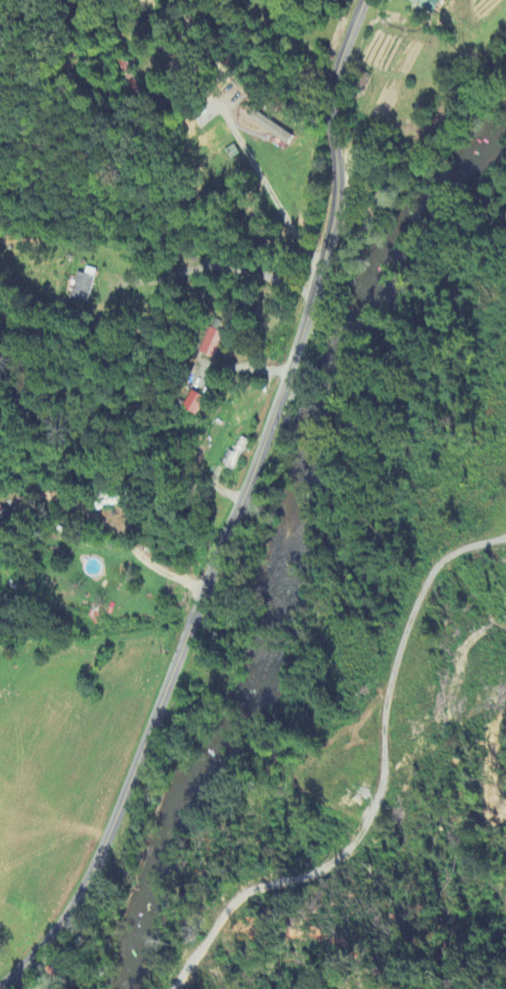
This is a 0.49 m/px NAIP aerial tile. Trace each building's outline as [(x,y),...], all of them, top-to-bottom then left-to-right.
[(433,14),(439,0),(403,0),(403,1),(433,14)] [(287,145),(293,135),(252,112),(247,122),(287,145)] [(70,298),(87,302),(92,277),(75,274),(70,298)] [(224,335),(209,329),(200,355),(215,360),(224,335)] [(206,400),(193,392),(183,409),(196,417),(206,400)]
